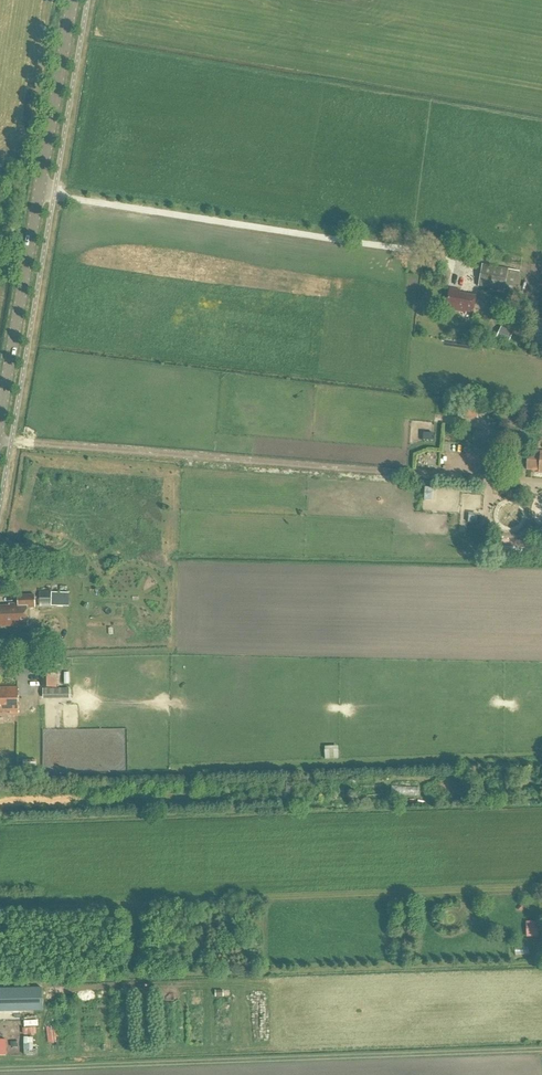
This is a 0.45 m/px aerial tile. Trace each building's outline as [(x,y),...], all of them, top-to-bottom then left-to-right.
[(516,293),(519,270),(482,264),(479,287),(516,293)] [(461,290),(451,288),(448,309),(451,309),(450,313),(465,315),(466,311),(474,312),(477,295),(460,293),(461,290)] [(530,322),(530,346),(541,346),(541,322),(530,322)] [(510,341),(512,336),(509,332),(504,332),(501,337),(504,341),(510,341)] [(482,338),(476,337),(475,342),(486,344),(486,346),(492,347),(493,341),(488,341),(489,340),(482,339),(482,338)] [(463,417),(477,419),(479,406),(465,404),(463,417)] [(519,470),(520,451),(508,450),(508,448),(496,447),(495,461),(506,462),(505,469),(519,470)] [(541,472),(541,450),(540,450),(539,454),(528,453),(527,469),(538,470),(538,472),(541,472)] [(431,501),(432,488),(425,488),(424,501),(431,501)] [(517,528),(519,517),(507,515),(504,526),(517,528)] [(69,595),(52,595),(52,592),(39,592),(39,601),(52,601),(52,608),(69,609),(69,595)] [(28,607),(34,607),(34,594),(17,594),(17,603),(9,603),(9,605),(0,605),(0,626),(28,625),(28,607)] [(57,670),(43,670),(43,689),(57,689),(57,670)] [(17,686),(0,686),(0,711),(10,711),(10,712),(18,712),(17,686)] [(69,689),(43,689),(43,699),(70,699),(69,689)] [(325,760),(338,760),(338,750),(324,750),(325,760)] [(390,787),(389,795),(416,796),(416,787),(390,787)] [(526,922),(526,937),(538,937),(537,922),(526,922)] [(24,1014),(24,990),(0,990),(0,1014),(24,1014)] [(21,1035),(35,1034),(34,1020),(20,1021),(21,1035)] [(46,1043),(54,1042),(53,1028),(45,1028),(46,1043)] [(30,1050),(30,1038),(22,1038),(22,1050),(30,1050)]
